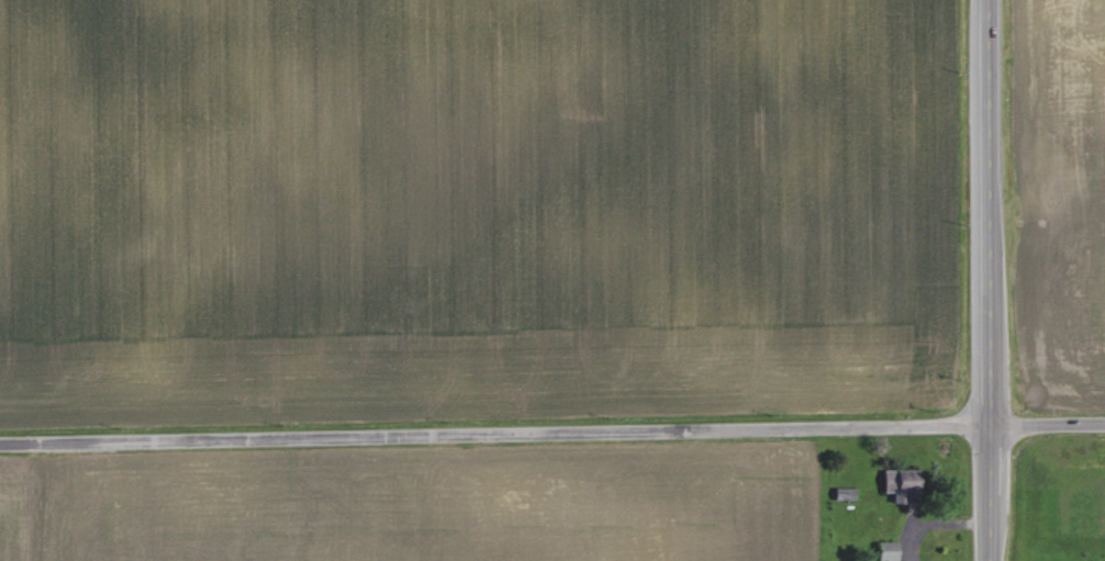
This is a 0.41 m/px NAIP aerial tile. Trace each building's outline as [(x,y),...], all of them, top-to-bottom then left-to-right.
[(893,501),(916,501),(915,468),(882,469),(883,491),(892,491),(893,501)] [(897,541),(878,541),(878,560),(897,560),(897,541)]
